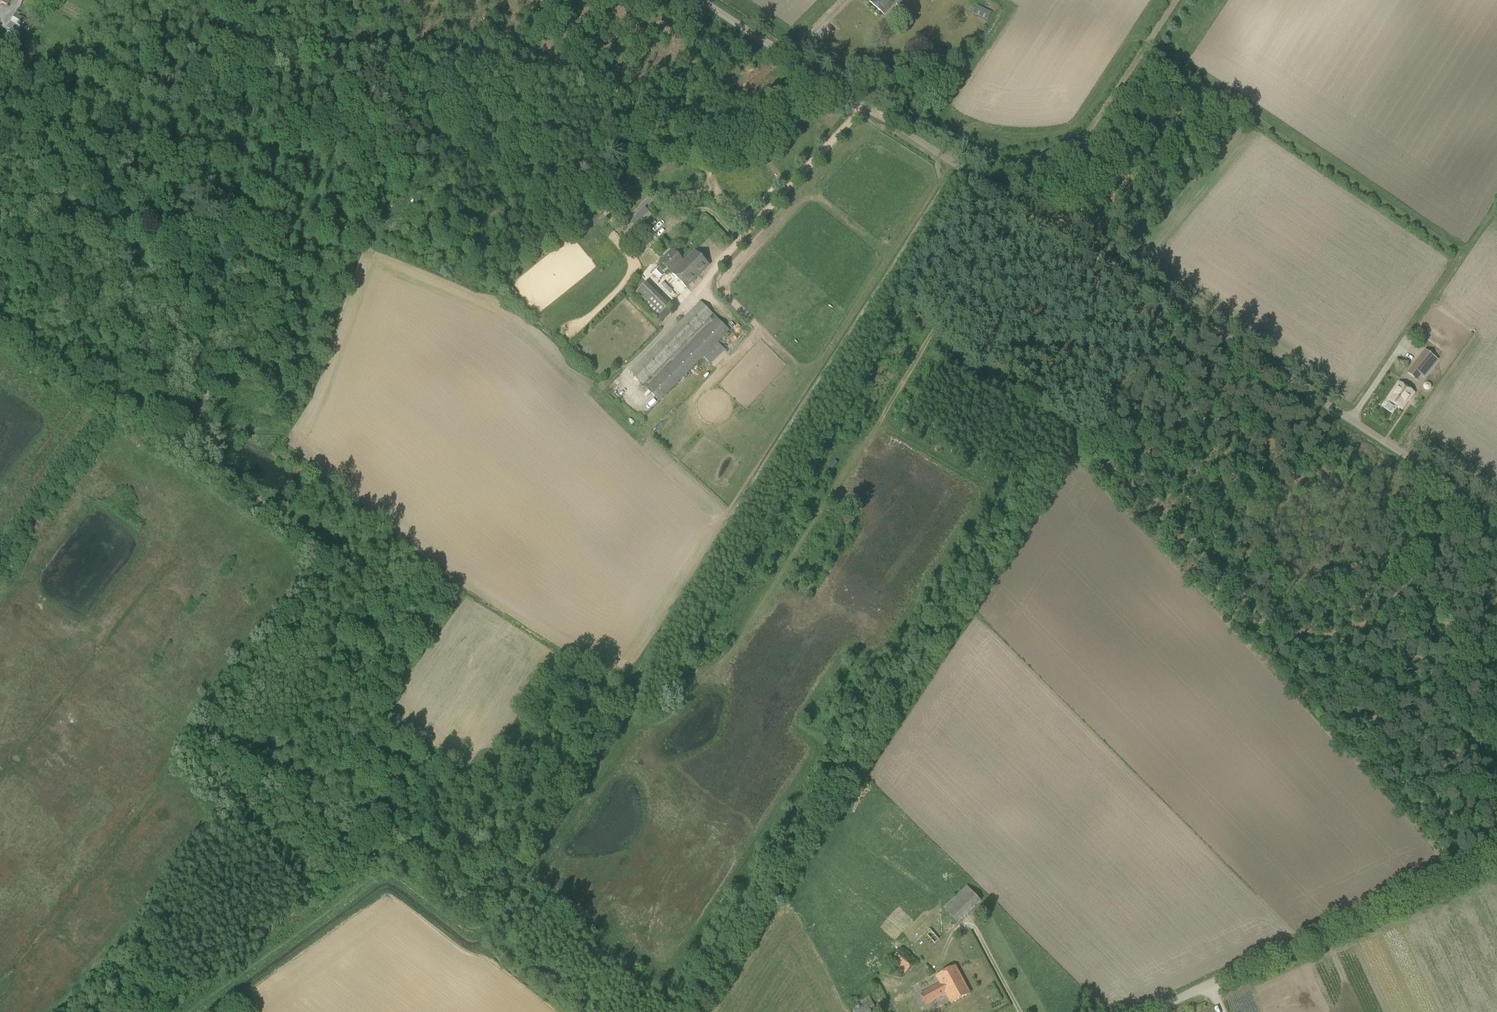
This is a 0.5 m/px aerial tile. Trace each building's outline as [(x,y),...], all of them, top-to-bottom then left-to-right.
[(28,3),(38,9),(43,1),(43,0),(30,0),(28,3)] [(871,1),(885,13),(897,0),(871,0),(871,1)] [(987,21),(991,12),(977,6),(973,14),(987,21)] [(21,28),(25,21),(15,14),(10,22),(21,28)] [(638,230),(652,215),(645,208),(630,222),(634,226),(638,230)] [(673,249),(661,261),(673,273),(687,288),(699,275),(710,265),(696,251),(685,261),(673,249)] [(657,318),(669,306),(646,283),(634,295),(657,318)] [(643,385),(646,388),(659,402),(730,331),(700,302),(630,372),(643,385)] [(1418,381),(1436,358),(1425,350),(1407,372),(1418,381)] [(1403,410),(1415,393),(1400,383),(1388,400),(1403,410)] [(943,908),(954,919),(956,917),(961,922),(985,900),(969,884),(943,908)] [(903,976),(916,962),(902,948),(889,962),(903,976)] [(952,1003),(971,993),(956,966),(937,976),(941,983),(922,994),(927,1004),(947,993),(952,1003)] [(850,1007),(853,1011),(871,1011),(870,1010),(875,1008),(869,996),(850,1007)]
